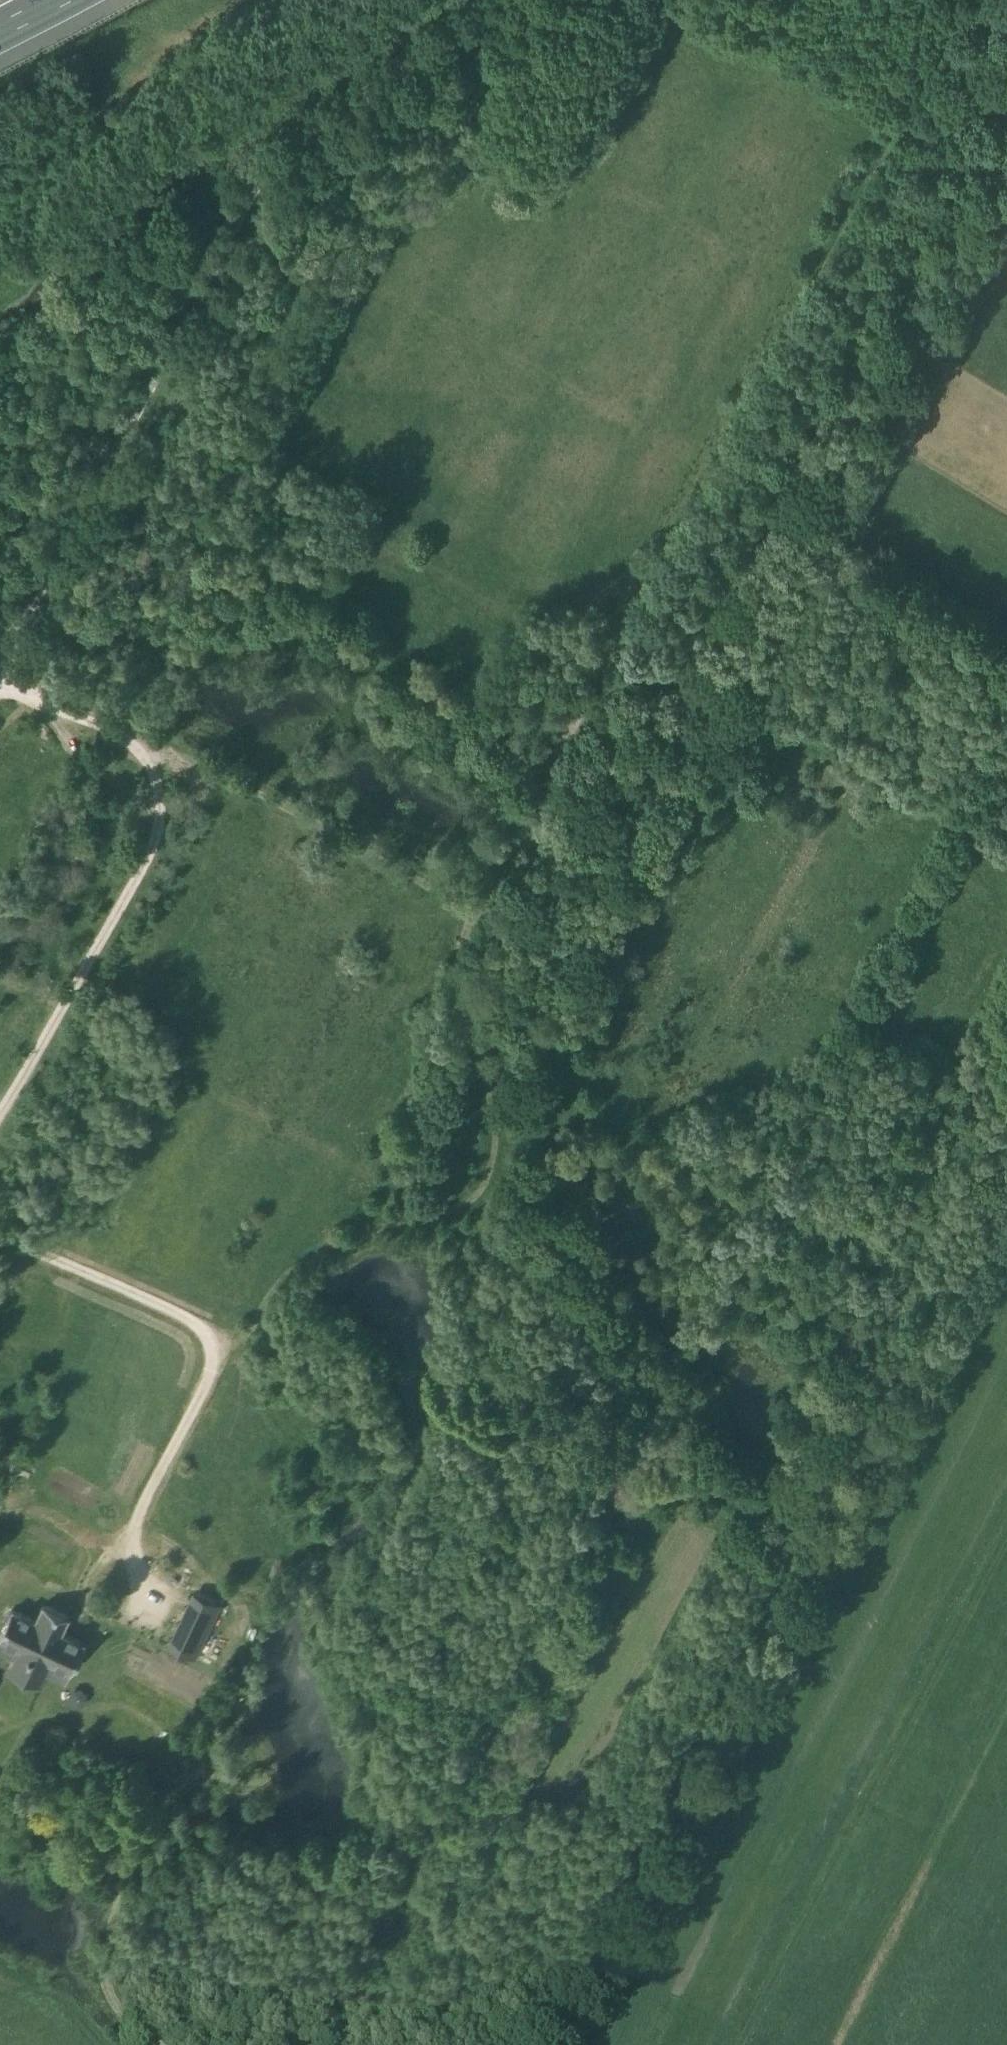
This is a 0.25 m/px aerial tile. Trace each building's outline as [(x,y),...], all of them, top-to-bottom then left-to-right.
[(193,1592),(166,1645),(196,1660),(222,1607),(193,1592)] [(0,1634),(0,1637),(21,1648),(14,1662),(40,1675),(47,1661),(70,1672),(84,1643),(61,1632),(68,1616),(42,1604),(35,1620),(12,1609),(0,1634)]
